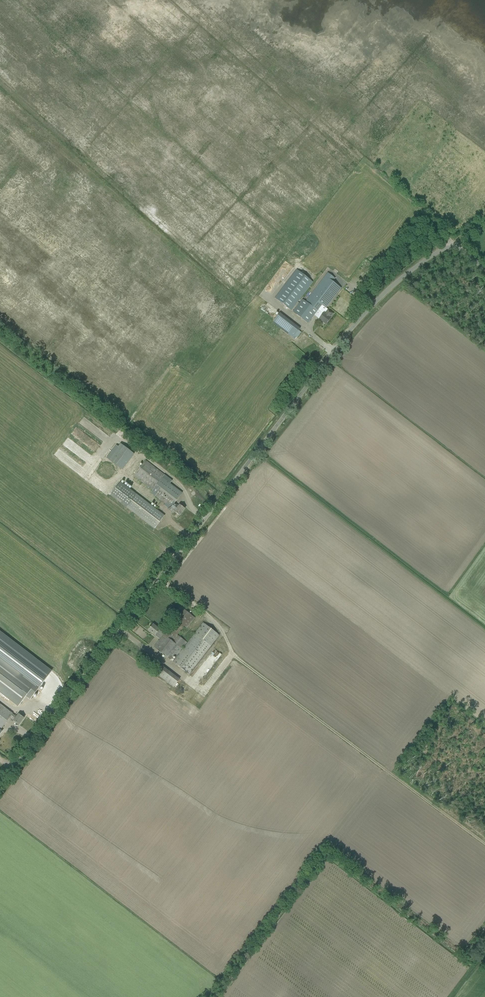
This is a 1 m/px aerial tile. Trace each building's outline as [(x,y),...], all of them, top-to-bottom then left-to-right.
[(296,270),(275,298),(291,311),(298,302),(300,299),(313,282),(296,270)] [(299,304),(293,312),(304,320),(308,323),(314,315),(319,319),(326,325),(330,319),(330,318),(333,314),(324,307),(339,287),(332,282),(335,279),(327,273),(325,276),(305,302),(302,300),(301,301),(299,304)] [(273,321),(290,334),(296,326),(280,313),(273,321)] [(296,326),(290,334),(294,337),(300,329),(296,326)] [(122,469),(134,454),(118,442),(106,458),(122,469)] [(133,476),(152,490),(162,478),(165,475),(145,460),(133,476)] [(174,512),(179,516),(185,509),(179,505),(178,506),(174,503),(182,493),(162,478),(152,490),(151,492),(165,503),(164,505),(168,508),(167,509),(173,513),(174,512)] [(110,496),(155,530),(165,516),(121,482),(110,496)] [(173,656),(176,658),(187,643),(177,635),(184,626),(187,628),(194,618),(183,609),(164,634),(159,630),(159,629),(153,624),(148,630),(155,635),(160,639),(154,647),(170,660),(173,656)] [(173,662),(189,675),(219,636),(203,623),(193,636),(187,643),(176,658),(173,662)] [(29,698),(39,684),(22,672),(21,673),(0,656),(0,691),(18,704),(25,695),(29,698)] [(157,674),(175,688),(181,681),(163,667),(157,674)] [(210,690),(217,679),(212,676),(205,686),(210,690)] [(184,698),(187,687),(182,685),(178,695),(184,698)] [(16,716),(0,703),(0,728),(1,729),(9,718),(19,725),(24,718),(18,714),(16,716)]
